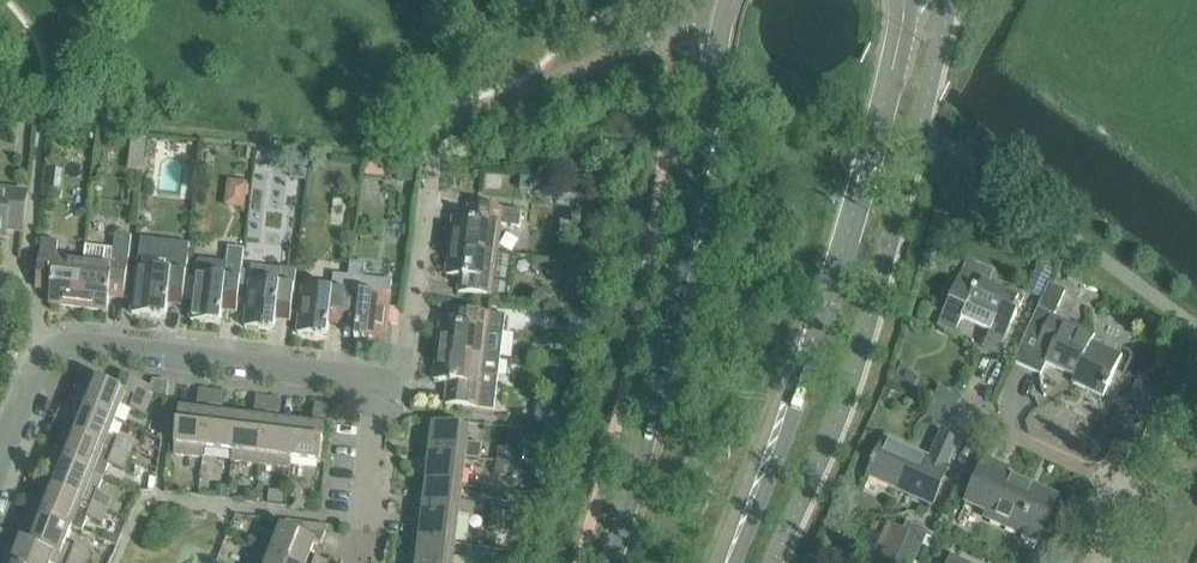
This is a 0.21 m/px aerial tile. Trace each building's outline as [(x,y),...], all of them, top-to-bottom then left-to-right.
[(131,137),(129,154),(145,156),(147,138),(131,137)] [(148,143),(147,157),(154,158),(155,144),(148,143)] [(293,159),(291,178),(304,180),(306,160),(293,159)] [(385,178),(387,166),(366,163),(365,175),(385,178)] [(399,166),(397,180),(412,182),(414,169),(399,166)] [(57,191),(59,172),(49,171),(47,189),(57,191)] [(553,194),(555,179),(521,175),(519,190),(553,194)] [(0,190),(0,236),(6,237),(7,230),(23,231),(27,193),(0,190)] [(453,218),(449,247),(496,253),(499,225),(519,227),(521,211),(469,205),(467,220),(453,218)] [(85,246),(83,260),(78,307),(106,311),(108,297),(123,298),(131,236),(115,234),(113,250),(85,246)] [(190,321),(219,324),(221,310),(236,312),(243,249),(241,249),(242,238),(231,237),(229,247),(227,247),(226,262),(197,258),(190,321)] [(50,290),(49,304),(78,307),(83,260),(55,257),(57,241),(41,239),(35,288),(50,290)] [(140,239),(137,267),(131,314),(165,318),(167,303),(182,305),(188,257),(189,245),(140,239)] [(512,255),(496,253),(449,247),(446,276),(460,278),(458,293),(507,299),(509,282),(512,255)] [(968,258),(963,270),(937,326),(955,334),(962,320),(989,333),(983,347),(998,354),(1024,298),(989,282),(994,270),(968,258)] [(356,326),(354,340),(384,344),(386,323),(397,325),(399,309),(388,307),(391,281),(363,278),(365,263),(350,262),(348,276),(342,324),(356,326)] [(250,280),(244,327),(273,331),(275,319),(289,321),(296,270),(280,268),(279,270),(252,266),(250,280)] [(328,323),(342,324),(348,276),(333,274),(331,290),(303,287),(297,333),(326,337),(328,323)] [(1040,297),(1046,283),(1033,278),(1027,292),(1040,297)] [(1043,304),(1053,308),(1062,288),(1051,284),(1043,304)] [(924,307),(920,317),(928,320),(932,310),(924,307)] [(440,323),(437,352),(484,358),(487,330),(503,332),(505,316),(456,310),(454,325),(440,323)] [(1041,370),(1044,362),(1074,376),(1071,382),(1103,397),(1121,355),(1091,342),(1094,335),(1038,310),(1016,359),(1041,370)] [(569,324),(590,326),(591,317),(570,314),(569,324)] [(500,360),(484,358),(437,352),(433,381),(448,383),(445,405),(494,411),(500,360)] [(129,409),(145,416),(153,396),(164,400),(167,382),(152,380),(149,387),(122,376),(116,389),(92,379),(85,376),(74,404),(114,420),(121,405),(130,408),(129,409)] [(1153,385),(1150,391),(1158,395),(1162,389),(1153,385)] [(197,404),(209,406),(211,392),(198,390),(197,404)] [(224,393),(211,392),(209,406),(222,407),(224,393)] [(1158,399),(1151,396),(1148,402),(1152,411),(1158,399)] [(254,411),(266,413),(268,399),(255,397),(254,411)] [(281,400),(268,399),(266,413),(279,414),(281,400)] [(114,420),(74,404),(63,432),(70,434),(128,458),(133,444),(118,438),(117,440),(108,437),(114,420)] [(325,420),(327,406),(314,404),(312,418),(325,420)] [(532,421),(546,423),(553,424),(555,410),(534,407),(532,421)] [(202,458),(203,448),(207,412),(178,408),(172,455),(202,458)] [(236,416),(207,412),(203,448),(232,452),(236,416)] [(236,416),(232,452),(231,461),(259,465),(265,419),(236,416)] [(288,468),(290,459),(294,423),(265,419),(259,465),(288,468)] [(324,427),(294,423),(290,459),(320,462),(324,427)] [(469,428),(433,424),(429,453),(465,458),(480,459),(482,445),(467,443),(469,428)] [(57,447),(53,458),(102,477),(107,464),(123,470),(128,458),(70,434),(64,450),(57,447)] [(884,438),(867,476),(932,506),(949,467),(947,466),(958,442),(940,434),(930,458),(884,438)] [(498,449),(497,461),(522,464),(513,463),(514,451),(498,449)] [(465,458),(429,453),(426,482),(462,486),(465,458)] [(111,500),(112,497),(96,491),(102,477),(53,458),(49,469),(55,471),(49,487),(107,510),(111,500)] [(985,460),(966,502),(987,512),(985,517),(1038,541),(1057,498),(1005,475),(1008,470),(985,460)] [(522,464),(497,461),(495,474),(520,477),(522,464)] [(462,486),(426,482),(423,511),(458,515),(473,517),(475,503),(460,501),(462,486)] [(216,498),(227,499),(228,488),(217,486),(216,498)] [(36,500),(31,512),(71,528),(78,512),(87,515),(86,517),(101,524),(107,510),(49,487),(43,503),(36,500)] [(245,490),(244,501),(256,503),(257,492),(245,490)] [(269,492),(268,502),(283,504),(284,494),(269,492)] [(107,510),(118,515),(122,505),(111,500),(107,510)] [(491,506),(490,519),(515,522),(516,508),(491,506)] [(423,511),(419,539),(455,544),(458,515),(423,511)] [(31,512),(27,523),(34,526),(28,540),(27,541),(82,562),(86,562),(90,551),(75,545),(74,548),(65,544),(71,528),(31,512)] [(515,522),(490,519),(488,531),(505,533),(506,521),(515,522)] [(896,562),(915,562),(928,533),(906,523),(903,530),(909,533),(896,562)] [(281,527),(270,555),(290,562),(329,562),(315,558),(314,561),(308,558),(314,542),(321,544),(328,527),(302,524),(298,534),(281,527)] [(3,562),(4,562),(50,562),(82,562),(27,541),(28,540),(21,537),(14,554),(8,552),(3,562)] [(467,560),(453,558),(455,544),(419,539),(416,562),(466,562),(467,560)] [(257,562),(290,562),(270,555),(261,552),(257,562)]
